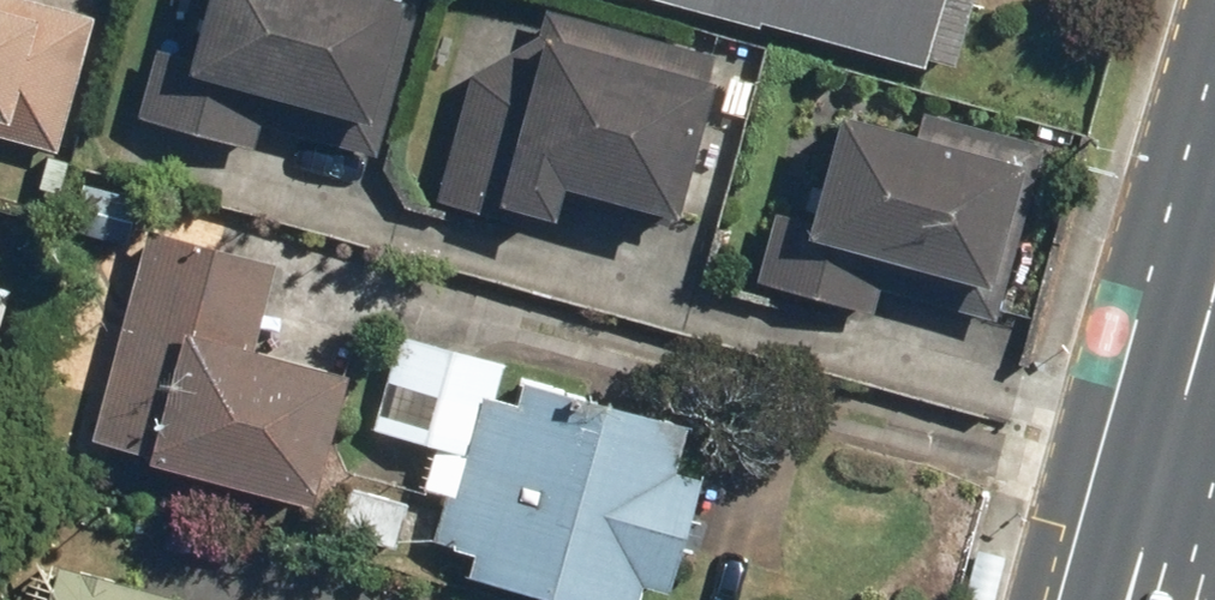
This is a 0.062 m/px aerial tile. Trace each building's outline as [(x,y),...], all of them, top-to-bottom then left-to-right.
[(57,148),(92,12),(46,0),(0,0),(0,134),(57,148)] [(414,0),(203,0),(188,53),(156,44),(137,113),(252,144),(261,113),(374,144),(414,0)] [(758,26),(759,20),(921,64),(938,0),(661,0),(758,26)] [(562,185),(674,214),(715,52),(541,8),(535,32),(469,65),(434,202),(493,216),(496,204),(553,219),(562,185)] [(752,280),(868,311),(876,283),(991,313),(1037,143),(920,111),(914,133),(838,112),(808,222),(771,212),(752,280)] [(147,462),(311,503),(345,372),(248,347),(270,260),(145,229),(91,440),(149,454),(147,462)] [(553,599),(636,599),(641,585),(667,593),(702,476),(676,468),(688,427),(522,379),(515,404),(491,397),(502,362),(397,331),(370,424),(456,449),(429,541),(469,552),(463,574),(553,599)] [(335,531),(391,547),(405,502),(349,485),(335,531)] [(977,549),(964,599),(993,599),(1004,556),(977,549)] [(177,597),(56,564),(46,599),(176,599),(177,597)]
